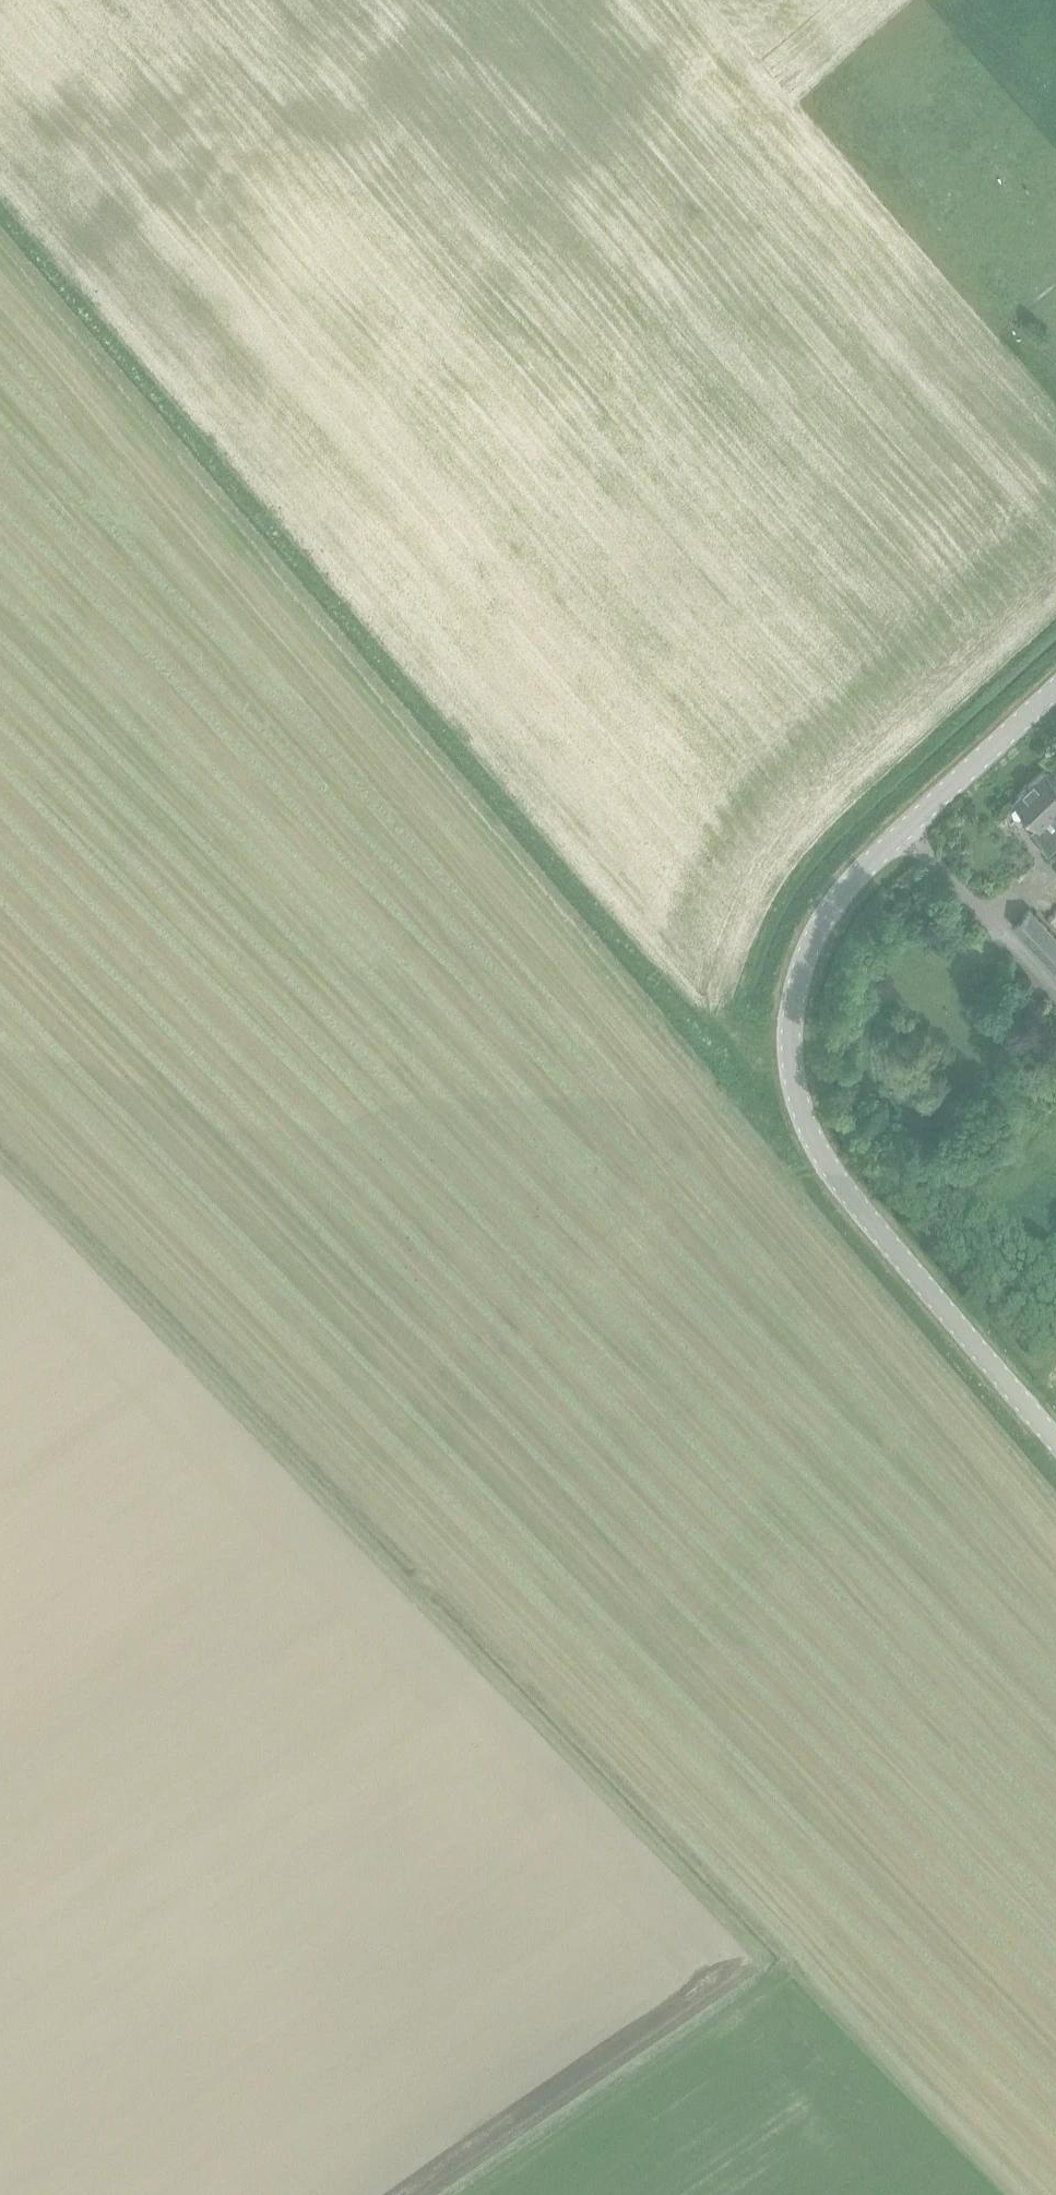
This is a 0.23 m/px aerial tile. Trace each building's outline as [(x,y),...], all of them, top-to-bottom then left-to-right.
[(1055,37),(1031,63),(1055,85),(1055,38),(1055,37)] [(1046,771),(1015,801),(1039,827),(1034,832),(1052,852),(1055,848),(1055,782),(1046,771)]
